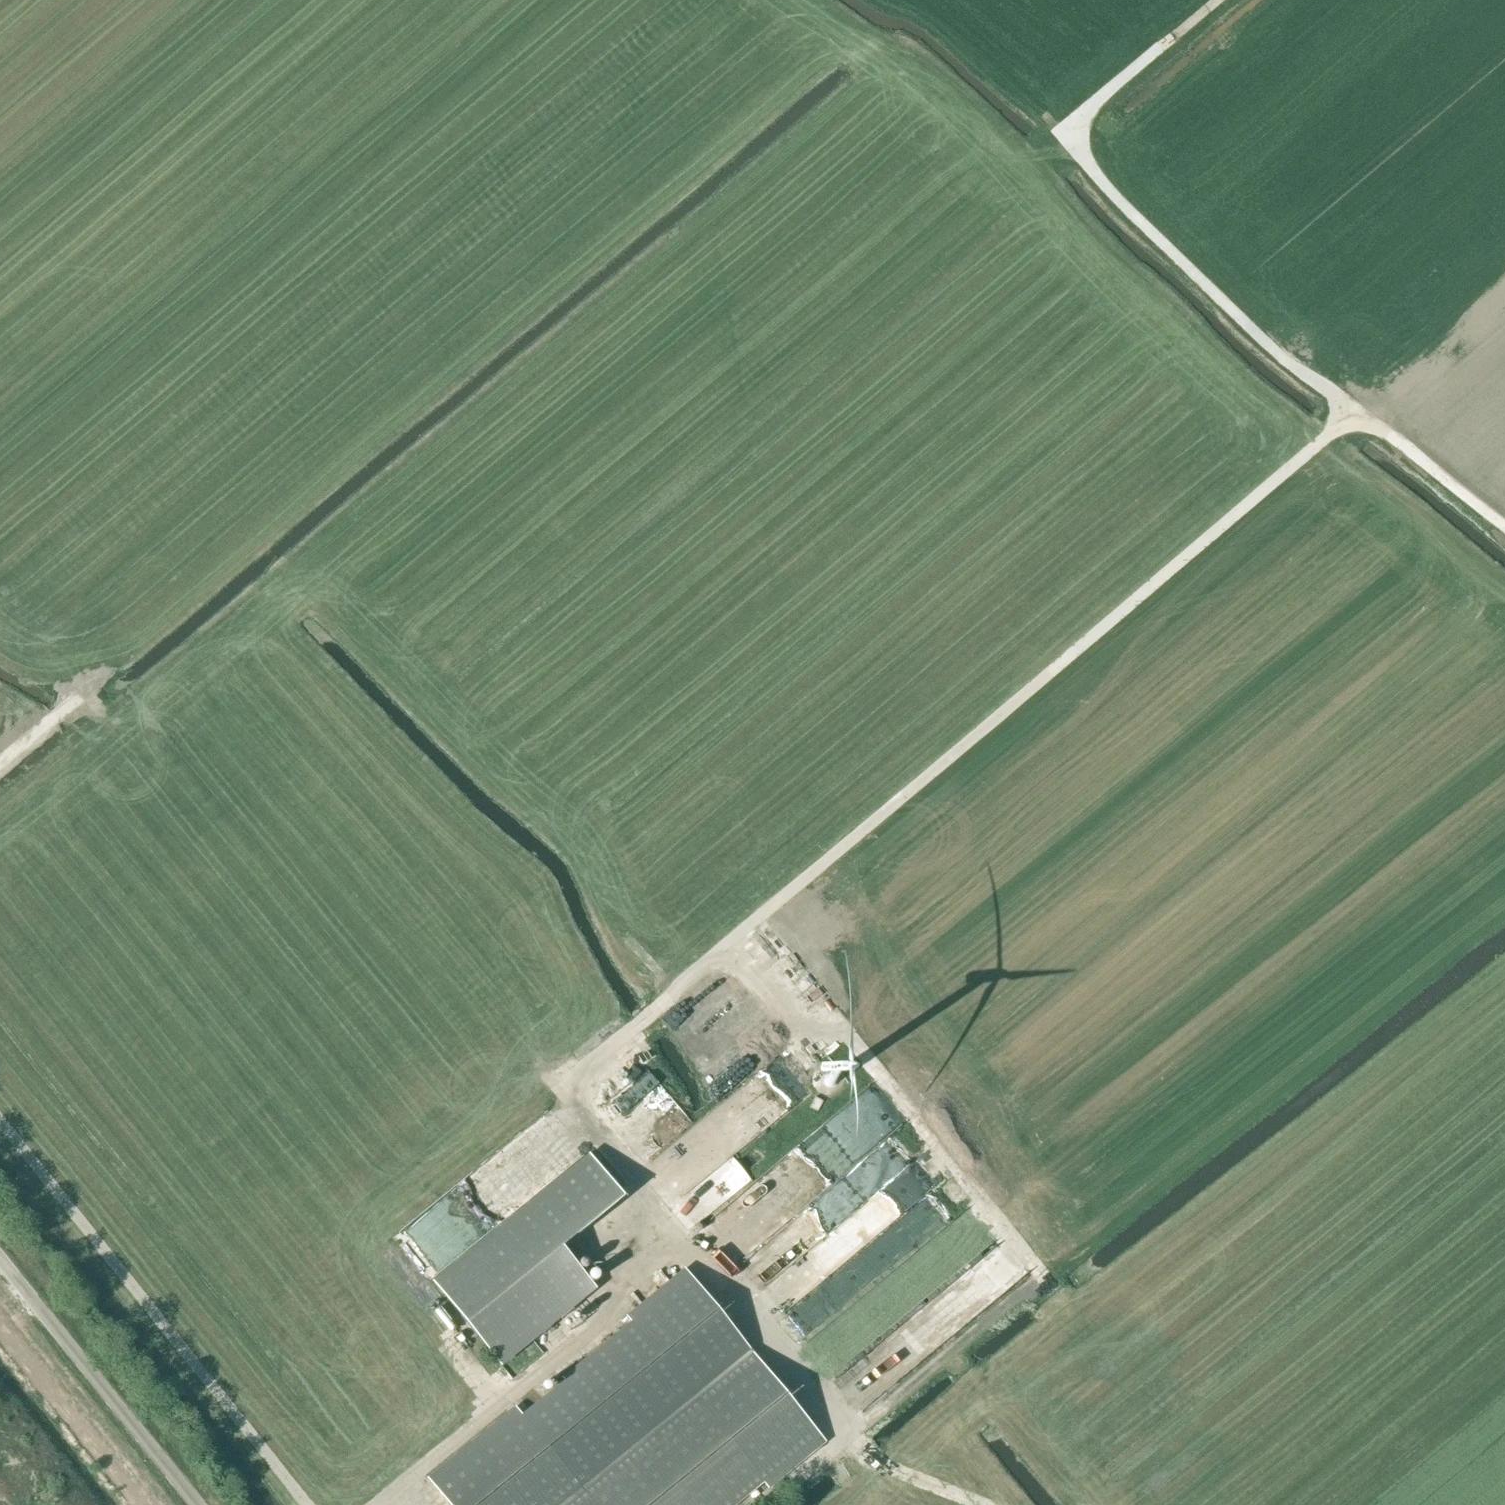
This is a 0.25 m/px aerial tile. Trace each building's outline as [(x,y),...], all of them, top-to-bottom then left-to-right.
[(648,1062),(614,1090),(638,1118),(655,1103),(672,1123),(677,1119),(683,1126),(694,1117),(648,1062)] [(690,1167),(730,1167),(730,1188),(745,1188),(745,1155),(729,1155),(729,1112),(690,1112),(690,1167)] [(811,1337),(942,1210),(927,1194),(937,1184),(883,1128),(880,1130),(886,1137),(831,1191),(852,1212),(810,1252),(819,1261),(817,1264),(830,1277),(790,1315),(811,1337)] [(529,1215),(435,1292),(497,1369),(592,1292),(529,1215)] [(984,1259),(961,1280),(977,1298),(976,1299),(983,1308),(1008,1286),(984,1259)] [(755,1357),(684,1270),(427,1479),(448,1504),(594,1504),(585,1495),(755,1357)] [(750,1466),(761,1480),(817,1433),(755,1357),(585,1495),(594,1504),(702,1504),(750,1466)]
